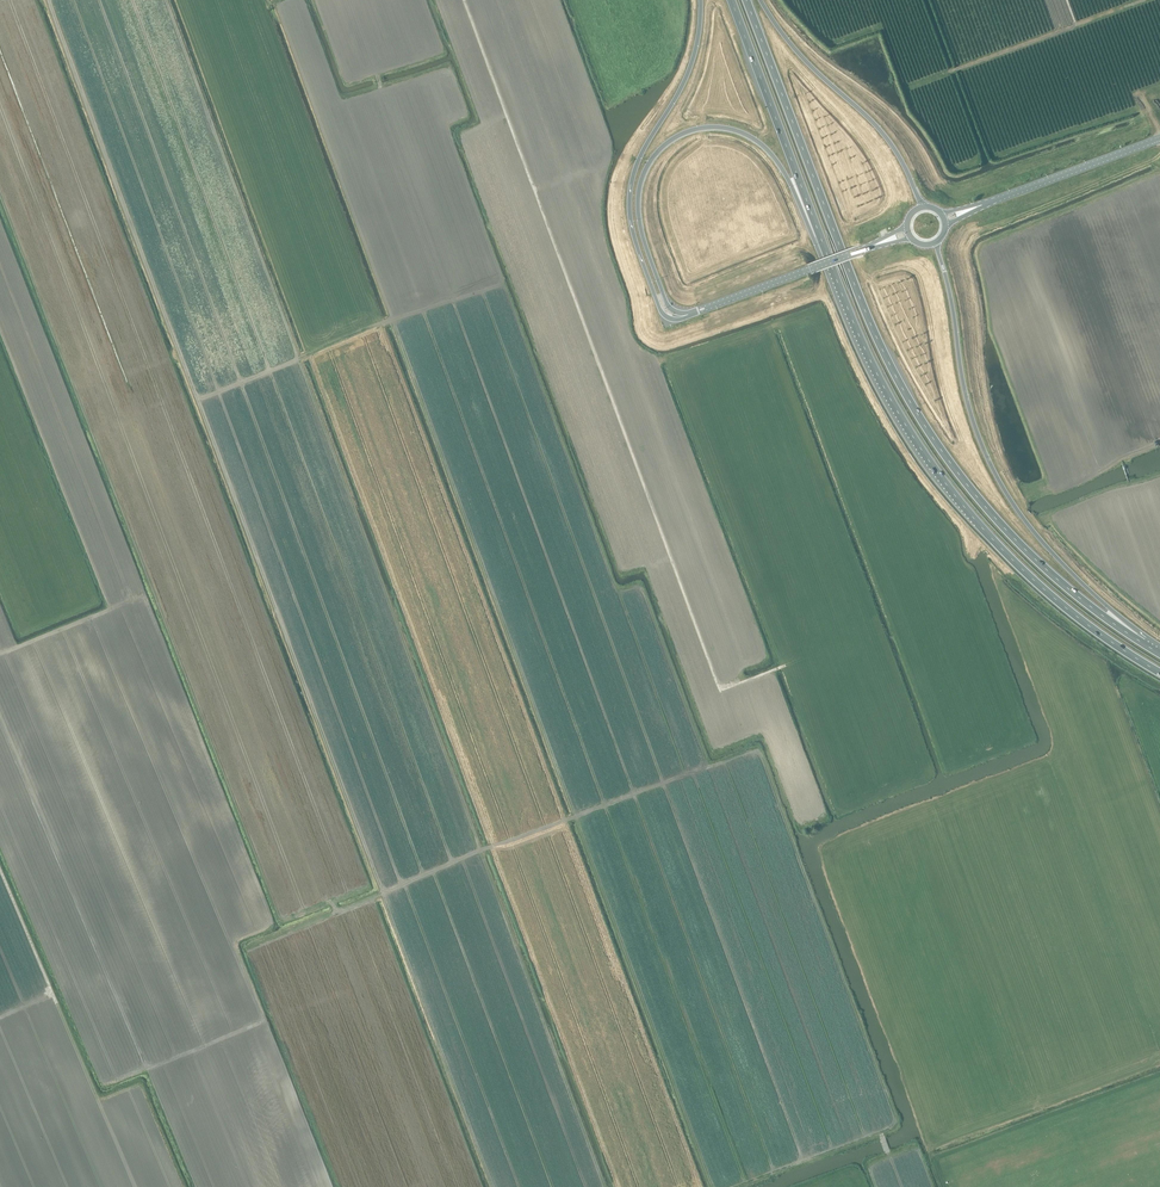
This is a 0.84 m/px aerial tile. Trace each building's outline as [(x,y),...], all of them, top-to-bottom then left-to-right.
[(1150,4),(1149,0),(1142,0),(1140,1),(1143,11),(1144,10),(1143,6),(1150,4)]
